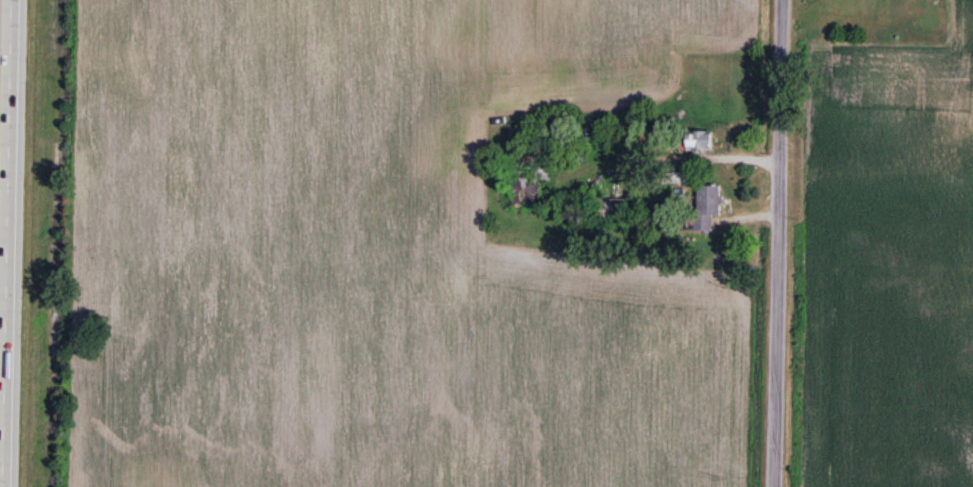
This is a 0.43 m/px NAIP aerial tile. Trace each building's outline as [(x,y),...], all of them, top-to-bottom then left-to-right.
[(713,150),(713,132),(673,132),(673,150),(713,150)] [(541,157),(513,157),(513,208),(541,208),(541,157)] [(686,185),(686,174),(657,175),(657,186),(686,185)] [(698,186),(696,232),(713,233),(714,217),(721,217),(723,188),(698,186)] [(596,200),(596,223),(629,223),(629,212),(640,212),(640,200),(596,200)]
